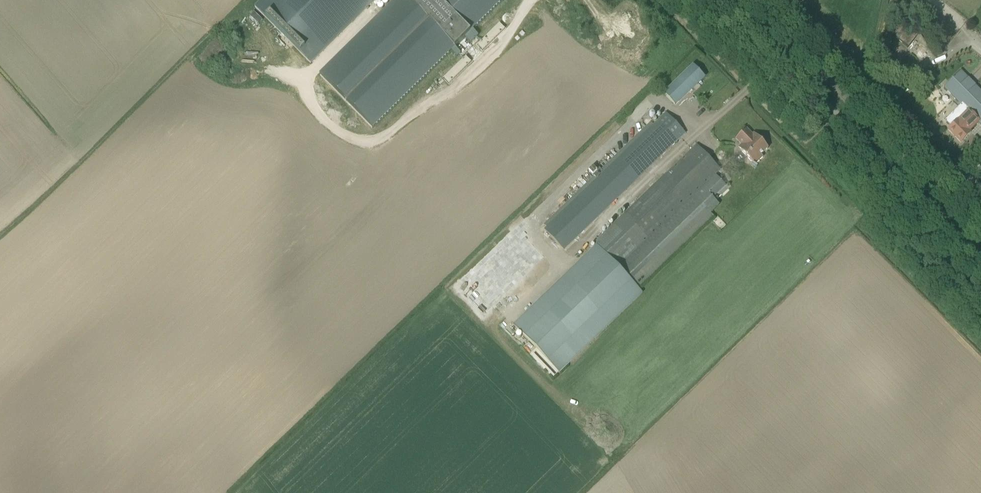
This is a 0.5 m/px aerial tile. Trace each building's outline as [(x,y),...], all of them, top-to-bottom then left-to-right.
[(254,7),(310,63),(372,3),(374,0),(262,0),(254,7)] [(319,76),(372,129),(451,52),(457,57),(460,54),(455,48),(465,38),(470,44),(478,36),(473,31),(504,0),(396,0),(319,76)] [(919,0),(893,0),(915,9),(919,0)] [(966,19),(941,0),(930,0),(919,14),(951,38),(966,19)] [(901,27),(893,36),(908,48),(915,38),(901,27)] [(697,84),(704,77),(693,65),(685,72),(663,93),(675,105),(697,84)] [(944,87),(961,105),(945,121),(950,127),(947,129),(960,143),(968,136),(971,132),(970,132),(979,123),(980,125),(980,92),(960,71),(944,87)] [(462,117),(465,127),(479,123),(476,113),(462,117)] [(491,306),(496,302),(508,314),(575,250),(570,244),(685,133),(666,113),(653,125),(651,123),(601,171),(598,167),(595,169),(593,167),(588,171),(594,177),(542,227),(534,218),(473,277),(485,289),(480,294),(491,306)] [(746,129),(735,139),(743,147),(740,150),(745,155),(754,165),(762,157),(760,155),(768,148),(760,140),(757,137),(753,133),(752,135),(746,129)] [(595,246),(512,325),(515,328),(536,349),(531,353),(554,377),(558,373),(559,373),(642,294),(637,289),(622,273),(706,192),(702,187),(720,169),(696,144),(593,243),(595,246)] [(395,168),(403,154),(392,147),(384,161),(395,168)] [(706,192),(622,273),(637,289),(713,217),(710,214),(719,205),(712,199),(706,192)]
